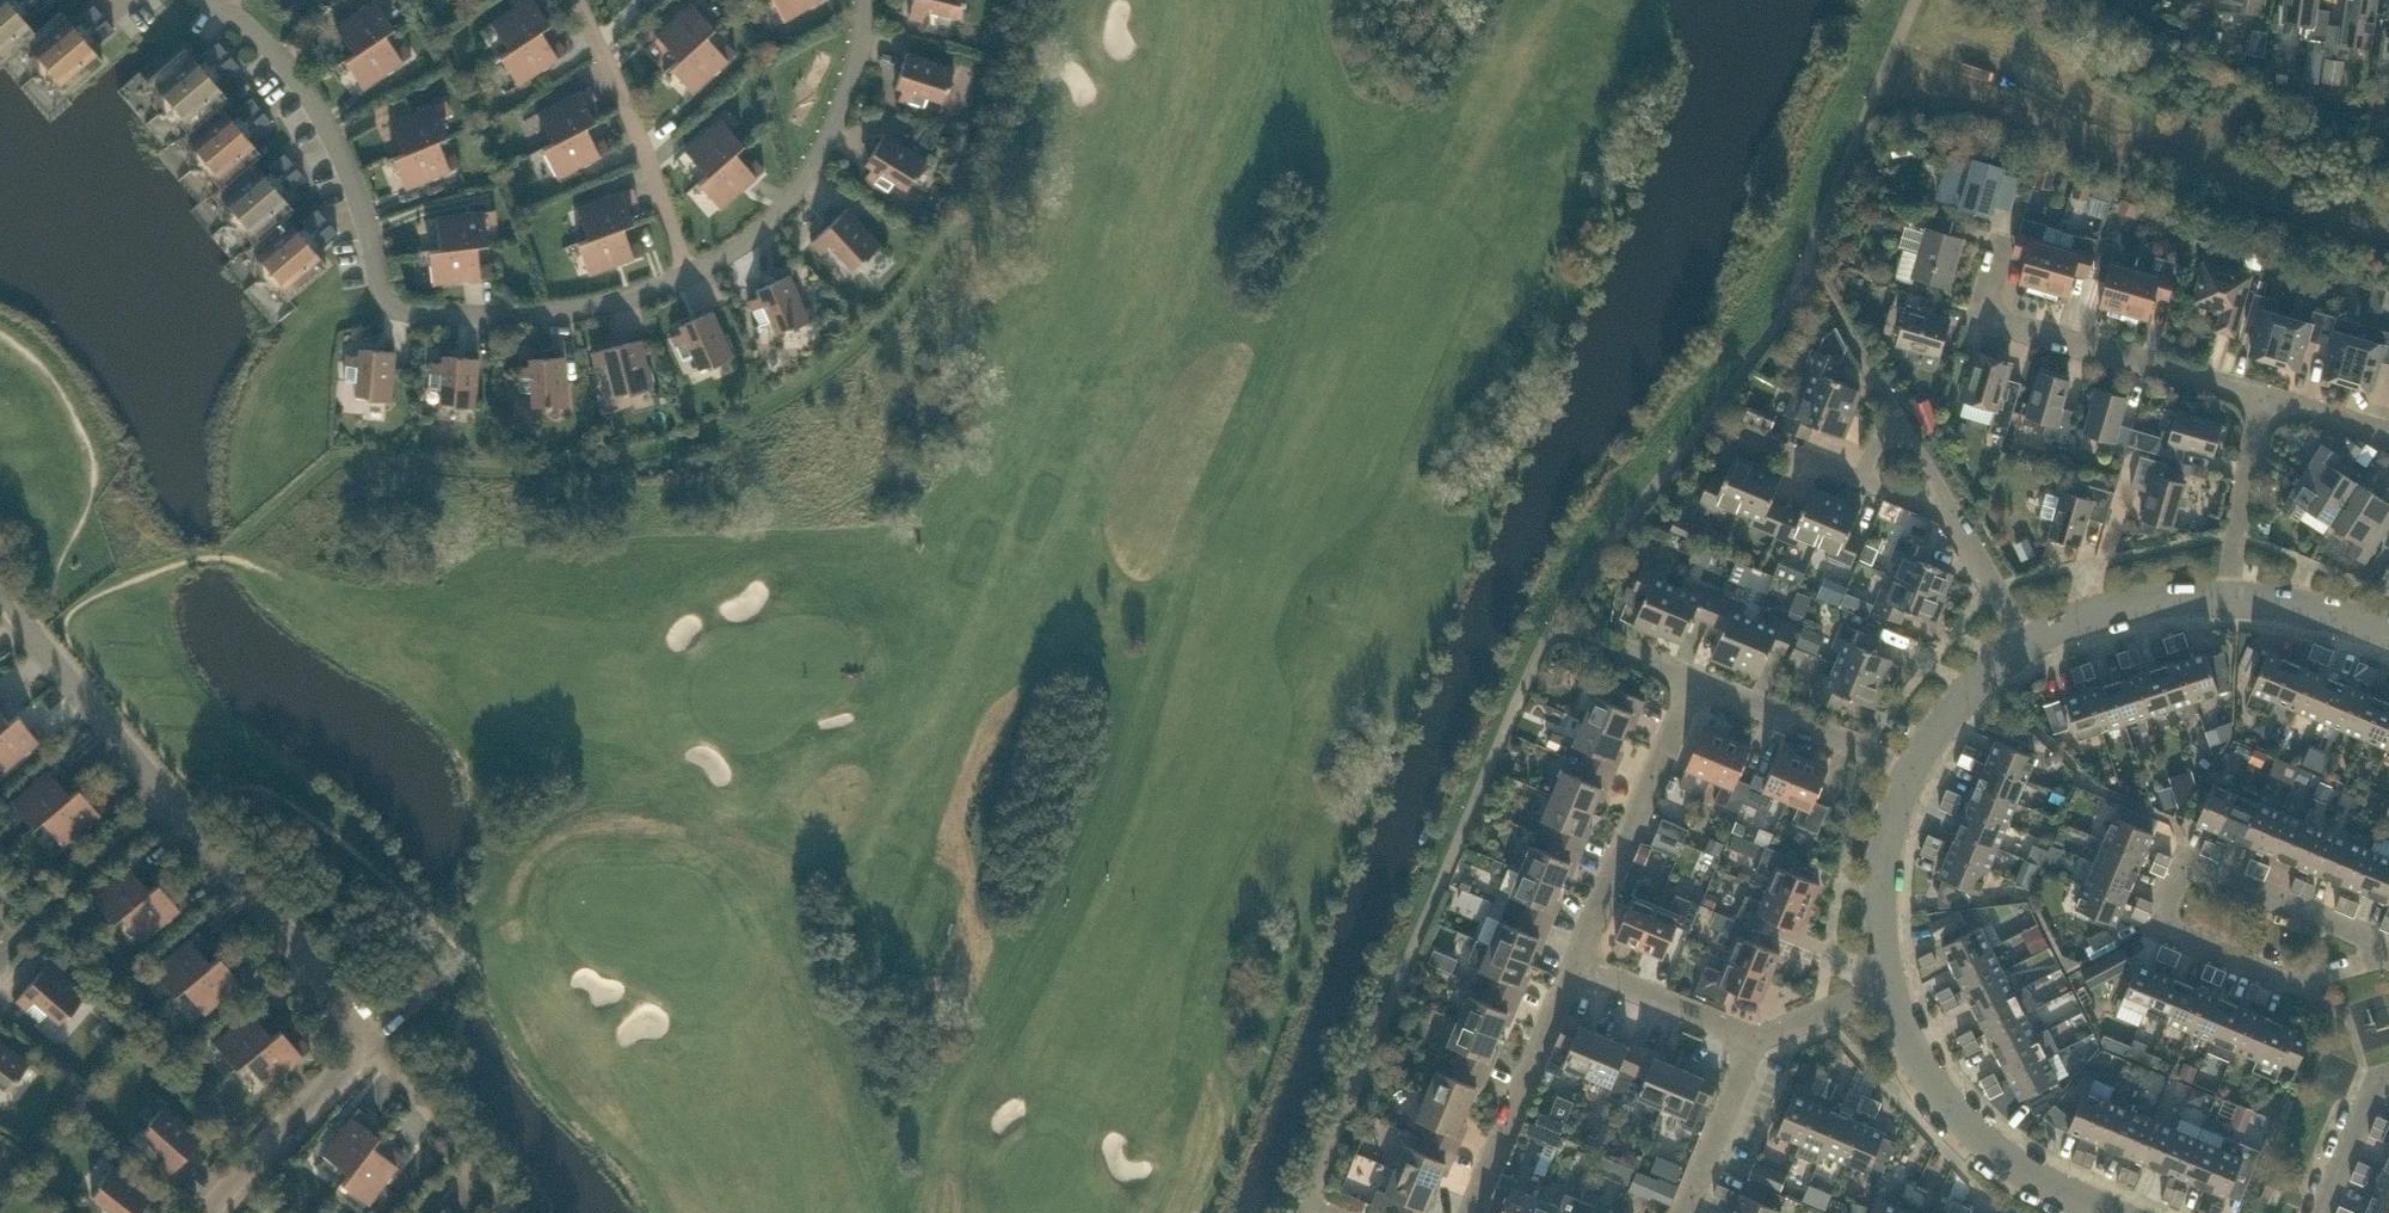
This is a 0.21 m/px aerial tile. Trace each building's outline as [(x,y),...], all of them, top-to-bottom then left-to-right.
[(14,51),(34,32),(18,12),(24,7),(31,15),(47,2),(45,0),(28,0),(22,5),(20,3),(19,1),(19,0),(16,0),(11,4),(7,0),(0,0),(0,64),(14,51)] [(393,3),(391,0),(373,0),(334,26),(352,53),(343,59),(343,60),(395,26),(384,9),(393,3)] [(547,0),(523,0),(488,23),(506,50),(497,56),(497,57),(548,23),(537,7),(547,0)] [(710,3),(707,0),(694,0),(693,1),(692,1),(655,34),(677,58),(668,66),(669,67),(715,26),(701,11),(710,3)] [(781,21),(817,0),(769,0),(781,21)] [(963,0),(911,0),(910,5),(911,5),(908,17),(921,20),(924,9),(956,17),(959,3),(962,4),(963,0)] [(2217,9),(2242,13),(2244,0),(2219,0),(2217,9)] [(2317,0),(2286,0),(2283,20),(2303,22),(2301,37),(2326,40),(2328,24),(2330,10),(2316,8),(2317,0)] [(2376,0),(2345,0),(2342,26),(2328,24),(2326,40),(2323,54),(2349,57),(2351,43),(2370,45),(2376,0)] [(34,32),(14,51),(16,56),(18,59),(22,62),(26,64),(29,65),(34,71),(31,74),(35,78),(38,75),(43,81),(43,86),(46,92),(49,94),(54,96),(59,95),(64,93),(102,60),(85,39),(91,34),(98,42),(114,29),(105,19),(89,32),(85,28),(101,14),(93,4),(77,18),(84,26),(78,31),(60,10),(34,32)] [(539,30),(549,24),(548,23),(497,57),(515,85),(557,57),(566,51),(559,40),(550,46),(539,30)] [(385,33),(395,26),(343,60),(362,88),(404,60),(403,60),(413,53),(406,42),(396,49),(385,33)] [(707,34),(715,26),(669,67),(691,92),(728,58),(737,50),(728,40),(719,48),(707,34)] [(202,68),(185,47),(145,80),(143,84),(142,89),(142,94),(145,98),(149,101),(154,102),(159,108),(156,111),(160,115),(163,112),(167,118),(168,122),(169,125),(171,128),(173,131),(176,134),(179,135),(219,104),(227,97),(209,76),(215,71),(222,80),(239,66),(230,56),(214,69),(210,65),(226,51),(218,41),(202,55),(209,63),(202,68)] [(946,89),(953,67),(906,52),(895,86),(901,88),(898,99),(923,107),(926,96),(940,100),(943,88),(946,89)] [(2341,83),(2344,60),(2325,57),(2322,81),(2341,83)] [(585,103),(595,97),(589,86),(579,91),(534,114),(549,143),(539,148),(594,120),(585,103)] [(236,124),(219,104),(179,135),(176,139),(175,144),(175,149),(178,154),(182,157),(187,158),(192,164),(189,166),(192,171),(196,168),(201,174),(201,178),(202,181),(204,185),(207,189),(212,191),(252,160),(260,153),(242,132),(248,127),(255,135),(271,122),(263,111),(247,125),(243,120),(259,107),(250,97),(235,110),(242,119),(236,124)] [(441,115),(452,111),(447,99),(436,103),(390,122),(402,152),(392,156),(392,157),(449,134),(441,115)] [(730,127),(739,120),(730,110),(722,117),(721,117),(684,150),(705,175),(697,182),(697,183),(744,143),(730,127)] [(584,126),(595,121),(594,120),(539,148),(555,178),(599,155),(609,149),(603,138),(593,143),(584,126)] [(914,179),(926,159),(883,133),(864,163),(870,167),(864,177),(886,190),(893,180),(905,188),(911,177),(914,179)] [(439,139),(449,134),(392,157),(405,188),(451,169),(461,164),(456,152),(446,156),(439,139)] [(735,150),(744,143),(697,183),(719,208),(757,175),(756,175),(765,167),(757,157),(748,165),(735,150)] [(252,160),(212,191),(209,195),(208,200),(208,205),(211,209),(215,212),(220,214),(225,220),(222,222),(225,227),(229,224),(233,229),(234,233),(235,237),(236,240),(239,243),(241,245),(245,247),(285,216),(293,209),(275,188),(281,182),(288,191),(304,177),(296,167),(280,181),(276,176),(292,163),(283,153),(267,166),(275,174),(268,180),(252,160)] [(1975,158),(1973,164),(1950,157),(1938,197),(1962,203),(1961,206),(1990,215),(1994,203),(2010,207),(2019,177),(2003,173),(2004,167),(1975,158)] [(2034,182),(2050,187),(2055,170),(2039,165),(2034,182)] [(2088,198),(2092,184),(2093,182),(2077,178),(2077,180),(2072,194),(2088,198)] [(626,203),(636,199),(632,187),(621,191),(574,208),(585,238),(574,242),(574,243),(632,222),(626,203)] [(301,235),(285,216),(245,247),(242,251),(240,256),(241,261),(244,265),(248,268),(253,269),(258,275),(255,278),(258,282),(261,280),(267,285),(267,290),(269,295),(273,298),(278,300),(283,300),(287,297),(326,265),(308,243),(314,238),(321,247),(337,233),(329,223),(313,236),(309,232),(325,218),(316,208),(300,222),(307,230),(301,235)] [(862,261),(880,244),(846,208),(818,234),(810,242),(819,252),(828,244),(850,268),(860,259),(862,261)] [(487,223),(498,222),(497,209),(485,210),(435,216),(439,248),(428,249),(428,250),(489,243),(487,223)] [(1904,249),(1896,277),(1913,282),(1915,277),(1921,279),(1950,287),(1964,238),(1949,233),(1953,219),(1921,210),(1919,209),(1915,225),(1921,226),(1926,228),(1921,244),(1918,253),(1904,249)] [(2037,223),(2038,221),(2024,217),(2015,246),(2029,250),(2019,282),(2029,285),(2027,290),(2042,294),(2061,230),(2037,223)] [(622,227),(633,223),(632,222),(574,243),(586,274),(633,257),(643,253),(639,241),(628,245),(622,227)] [(2062,230),(2063,228),(2061,228),(2061,230),(2042,294),(2057,299),(2059,293),(2068,296),(2077,263),(2091,267),(2099,239),(2085,235),(2084,237),(2062,230)] [(2113,259),(2118,244),(2104,240),(2095,269),(2109,273),(2100,305),(2109,308),(2107,313),(2122,318),(2137,266),(2113,259)] [(478,245),(489,244),(489,243),(428,250),(432,283),(481,278),(481,277),(493,276),(491,263),(480,264),(478,245)] [(2262,266),(2264,257),(2251,253),(2248,262),(2262,266)] [(2137,266),(2122,318),(2137,322),(2139,316),(2148,319),(2157,287),(2171,291),(2179,262),(2175,261),(2165,258),(2155,255),(2151,270),(2137,266)] [(2243,298),(2250,276),(2206,263),(2194,301),(2222,309),(2216,330),(2234,335),(2245,298),(2243,298)] [(787,330),(808,320),(788,274),(755,289),(758,295),(748,300),(758,324),(769,319),(775,332),(786,327),(787,330)] [(1898,288),(1894,304),(1907,308),(1897,343),(1921,350),(1925,351),(1921,363),(1936,368),(1940,355),(1942,346),(1950,319),(1932,314),(1937,299),(1921,294),(1898,288)] [(2274,311),(2278,298),(2255,292),(2246,321),(2260,325),(2251,355),(2274,362),(2288,315),(2274,311)] [(2319,342),(2328,313),(2314,309),(2311,321),(2288,315),(2274,362),(2297,368),(2306,338),(2319,342)] [(710,366),(731,356),(711,310),(678,325),(681,331),(671,336),(681,360),(692,355),(698,368),(709,363),(710,366)] [(2328,313),(2319,342),(2333,346),(2324,376),(2347,383),(2361,336),(2364,324),(2351,320),(2351,319),(2328,313)] [(1814,348),(1802,376),(1811,380),(1806,393),(1854,413),(1851,411),(1861,389),(1833,377),(1840,359),(1846,345),(1837,328),(1826,337),(1820,351),(1814,348)] [(2347,383),(2370,389),(2379,359),(2388,362),(2388,330),(2387,330),(2387,331),(2377,328),(2374,339),(2361,336),(2347,383)] [(627,394),(651,388),(639,339),(602,348),(602,349),(591,352),(594,365),(605,362),(614,394),(627,391),(627,394)] [(390,401),(394,351),(358,348),(358,355),(346,354),(344,380),(355,381),(354,395),(367,396),(367,399),(390,401)] [(1967,377),(1961,398),(1996,408),(1989,431),(2006,436),(2022,382),(2006,378),(2010,363),(1979,353),(1971,379),(1967,377)] [(474,408),(478,358),(442,355),(441,362),(430,361),(428,387),(439,388),(438,402),(451,403),(451,406),(474,408)] [(544,407),(567,406),(564,356),(528,358),(528,365),(517,365),(518,391),(530,391),(531,405),(543,404),(544,407)] [(2062,406),(2070,380),(2040,371),(2027,415),(2047,421),(2043,434),(2067,441),(2076,410),(2062,406)] [(2120,423),(2127,397),(2097,388),(2085,432),(2105,438),(2102,447),(2126,454),(2133,427),(2120,423)] [(1797,389),(1781,426),(1808,437),(1814,424),(1844,437),(1844,436),(1842,434),(1851,413),(1853,414),(1854,413),(1806,393),(1797,389)] [(1922,420),(1938,413),(1929,395),(1913,402),(1922,420)] [(2213,454),(2221,424),(2178,411),(2172,432),(2163,429),(2156,453),(2182,460),(2186,446),(2213,454)] [(2332,465),(2340,454),(2323,443),(2303,476),(2344,502),(2358,481),(2332,465)] [(1740,509),(1759,464),(1735,454),(1724,481),(1711,476),(1699,502),(1723,512),(1727,503),(1740,509)] [(2165,476),(2169,463),(2140,454),(2131,486),(2150,491),(2142,517),(2172,526),(2185,482),(2165,476)] [(1771,501),(1783,474),(1759,464),(1740,509),(1753,515),(1750,523),(1775,534),(1787,508),(1771,501)] [(2331,523),(2344,502),(2303,476),(2282,508),(2298,519),(2306,507),(2331,523)] [(2106,522),(2115,491),(2082,481),(2078,495),(2062,491),(2061,496),(2052,493),(2052,494),(2047,492),(2040,515),(2046,516),(2045,516),(2054,519),(2049,534),(2080,543),(2087,517),(2106,522)] [(2383,498),(2358,481),(2344,502),(2386,529),(2388,525),(2388,488),(2383,498)] [(1818,541),(1837,496),(1813,486),(1802,514),(1787,508),(1775,534),(1801,545),(1804,536),(1818,541)] [(1849,534),(1861,506),(1837,496),(1818,541),(1831,547),(1827,556),(1851,566),(1862,539),(1849,534)] [(2365,562),(2386,529),(2344,502),(2331,523),(2356,539),(2349,551),(2365,562)] [(1680,545),(1683,537),(1657,526),(1653,534),(1680,545)] [(1921,544),(1908,538),(1904,536),(1894,560),(1903,564),(1898,577),(1921,587),(1943,596),(1953,572),(1925,561),(1931,548),(1924,545),(1921,544)] [(14,555),(23,547),(15,538),(6,546),(14,555)] [(1668,572),(1660,568),(1644,562),(1635,585),(1630,583),(1625,596),(1643,603),(1635,621),(1659,632),(1678,586),(1664,581),(1668,572)] [(1943,596),(1921,587),(1898,577),(1892,590),(1883,587),(1874,610),(1900,621),(1906,608),(1933,620),(1943,596)] [(1839,606),(1848,586),(1834,581),(1826,601),(1839,606)] [(1709,620),(1720,594),(1695,583),(1691,592),(1678,586),(1659,632),(1683,642),(1694,614),(1709,620)] [(1742,613),(1746,605),(1720,594),(1709,620),(1725,627),(1713,654),(1737,664),(1756,619),(1742,613)] [(1785,652),(1796,626),(1773,616),(1769,625),(1756,619),(1737,664),(1760,674),(1772,647),(1785,652)] [(1865,647),(1870,634),(1844,623),(1834,646),(1843,650),(1837,663),(1882,682),(1892,659),(1865,647)] [(1815,652),(1823,633),(1803,625),(1795,644),(1815,652)] [(2178,648),(2188,645),(2183,631),(2174,634),(2178,648)] [(2168,651),(2178,648),(2174,634),(2164,637),(2168,651)] [(2319,659),(2324,646),(2315,642),(2309,655),(2319,659)] [(2253,672),(2262,651),(2248,645),(2239,666),(2253,672)] [(1795,666),(1802,649),(1793,646),(1786,662),(1795,666)] [(2132,663),(2142,660),(2137,646),(2127,649),(2132,663)] [(2328,663),(2334,650),(2324,646),(2319,659),(2328,663)] [(2122,666),(2132,663),(2127,649),(2117,652),(2122,666)] [(2195,700),(2219,692),(2206,651),(2182,659),(2195,700)] [(2275,700),(2291,661),(2268,651),(2252,690),(2275,700)] [(2172,707),(2195,700),(2182,659),(2159,667),(2172,707)] [(2086,678),(2095,675),(2091,661),(2081,664),(2086,678)] [(2297,709),(2314,670),(2291,661),(2275,700),(2297,709)] [(2363,678),(2369,664),(2360,661),(2354,674),(2363,678)] [(1873,706),(1882,682),(1837,663),(1832,677),(1823,673),(1813,696),(1839,708),(1845,694),(1873,706)] [(2076,681),(2086,678),(2081,664),(2071,667),(2076,681)] [(2373,682),(2379,668),(2369,664),(2363,678),(2373,682)] [(2149,715),(2172,707),(2159,667),(2136,674),(2149,715)] [(2320,719),(2336,679),(2314,670),(2297,709),(2320,719)] [(2126,722),(2149,715),(2136,674),(2112,682),(2126,722)] [(2342,728),(2359,689),(2336,679),(2320,719),(2342,728)] [(2102,730),(2126,722),(2112,682),(2089,689),(2102,730)] [(1639,715),(1645,699),(1613,686),(1608,700),(1594,694),(1584,719),(1624,736),(1634,712),(1639,715)] [(2078,738),(2102,730),(2089,689),(2065,697),(2078,738)] [(2365,738),(2381,698),(2359,689),(2342,728),(2365,738)] [(2388,743),(2388,701),(2381,698),(2365,738),(2387,747),(2388,743)] [(2054,732),(2068,728),(2059,701),(2045,705),(2054,732)] [(16,714),(7,721),(0,712),(0,728),(16,714)] [(29,729),(16,714),(0,728),(0,771),(38,740),(38,739),(46,732),(38,722),(29,729)] [(1614,759),(1624,736),(1584,719),(1574,743),(1587,749),(1582,762),(1614,775),(1620,761),(1614,759)] [(1710,779),(1728,736),(1704,726),(1679,785),(1691,790),(1698,774),(1710,779)] [(2215,727),(2205,731),(2210,744),(2220,741),(2215,727)] [(1559,748),(1562,739),(1551,735),(1547,743),(1559,748)] [(1738,778),(1751,746),(1728,736),(1710,779),(1722,784),(1715,800),(1740,810),(1743,801),(1751,783),(1738,778)] [(2026,779),(2036,756),(1996,739),(1987,763),(2026,779)] [(1976,758),(1980,749),(1966,743),(1962,752),(1976,758)] [(2266,750),(2255,746),(2249,760),(2261,764),(2266,750)] [(1787,800),(1805,758),(1781,748),(1768,778),(1755,773),(1751,783),(1743,801),(1768,812),(1775,795),(1787,800)] [(1972,768),(1976,758),(1962,752),(1958,762),(1972,768)] [(2292,781),(2299,764),(2279,755),(2271,773),(2292,781)] [(1815,800),(1829,768),(1805,758),(1787,800),(1799,805),(1792,822),(1818,832),(1829,806),(1815,800)] [(56,779),(65,772),(57,762),(48,769),(47,769),(9,801),(31,827),(78,787),(77,787),(68,794),(56,779)] [(1608,790),(1614,775),(1582,762),(1576,775),(1563,769),(1553,794),(1593,811),(1602,787),(1608,790)] [(2017,802),(2026,779),(1987,763),(1977,785),(2017,802)] [(2310,769),(2301,765),(2295,778),(2305,782),(2310,769)] [(2190,773),(2169,779),(2177,811),(2194,788),(2190,773)] [(2220,832),(2236,792),(2213,782),(2197,822),(2220,832)] [(2242,841),(2259,801),(2262,792),(2240,783),(2236,792),(2220,832),(2242,841)] [(2007,824),(2017,802),(1977,785),(1968,808),(2007,824)] [(99,795),(90,802),(78,787),(31,827),(40,820),(61,845),(99,813),(108,805),(99,795)] [(1957,803),(1961,794),(1947,788),(1943,797),(1957,803)] [(1583,834),(1593,811),(1553,794),(1543,818),(1544,819),(1538,832),(1583,850),(1588,836),(1583,834)] [(1953,813),(1957,803),(1943,797),(1940,807),(1953,813)] [(2265,850),(2281,810),(2259,801),(2242,841),(2265,850)] [(2150,831),(2155,817),(2124,804),(2118,817),(2114,816),(2104,839),(2144,856),(2154,832),(2150,831)] [(1998,847),(2007,824),(1968,808),(1958,830),(1998,847)] [(2287,860),(2304,820),(2281,810),(2265,850),(2287,860)] [(1689,828),(1667,819),(1663,817),(1657,831),(1684,842),(1689,828)] [(2310,869),(2326,829),(2304,820),(2287,860),(2310,869)] [(2332,879),(2349,839),(2326,829),(2310,869),(2332,879)] [(1988,869),(1998,847),(1958,830),(1949,852),(1988,869)] [(1678,857),(1684,842),(1657,831),(1651,845),(1678,857)] [(1577,864),(1583,850),(1538,832),(1533,845),(1532,844),(1522,869),(1562,885),(1571,862),(1577,864)] [(1938,848),(1942,839),(1929,833),(1925,842),(1938,848)] [(2135,878),(2144,856),(2104,839),(2095,862),(2135,878)] [(2210,856),(2215,842),(2206,839),(2200,852),(2210,856)] [(2355,888),(2371,848),(2349,839),(2332,879),(2355,888)] [(1934,858),(1938,848),(1925,842),(1921,852),(1934,858)] [(2219,860),(2225,846),(2215,842),(2210,856),(2219,860)] [(1795,857),(1768,846),(1766,845),(1756,870),(1773,877),(1768,889),(1810,907),(1820,883),(1789,870),(1795,857)] [(1644,866),(1650,852),(1641,848),(1635,862),(1644,866)] [(2388,869),(2388,856),(2371,848),(2355,888),(2377,897),(2388,869)] [(2168,866),(2172,856),(2158,851),(2155,860),(2168,866)] [(1979,892),(1988,869),(1949,852),(1939,876),(1940,876),(1933,891),(1935,907),(1964,903),(1970,889),(1979,892)] [(2255,875),(2260,861),(2251,857),(2245,871),(2255,875)] [(136,875),(145,868),(137,858),(128,865),(127,865),(89,897),(111,923),(158,883),(157,882),(148,890),(136,875)] [(2164,875),(2168,866),(2155,860),(2151,870),(2164,875)] [(2264,879),(2270,865),(2260,861),(2255,875),(2264,879)] [(2125,900),(2135,878),(2095,862),(2086,884),(2125,900)] [(1552,909),(1562,885),(1522,869),(1511,893),(1525,899),(1519,912),(1551,925),(1557,911),(1552,909)] [(2377,897),(2388,902),(2388,869),(2377,897)] [(2300,893),(2305,880),(2296,876),(2290,890),(2300,893)] [(1646,900),(1653,883),(1641,879),(1616,938),(1640,947),(1658,905),(1646,900)] [(2309,898),(2315,884),(2305,880),(2300,893),(2309,898)] [(179,891),(170,898),(158,883),(111,923),(120,916),(141,941),(179,909),(179,908),(188,901),(179,891)] [(2115,924),(2125,900),(2086,884),(2076,907),(2115,924)] [(1800,931),(1810,907),(1768,889),(1763,901),(1746,894),(1736,919),(1753,927),(1762,930),(1767,917),(1800,931)] [(1691,931),(1701,904),(1676,893),(1669,910),(1658,905),(1640,947),(1664,957),(1677,925),(1691,931)] [(2345,912),(2350,899),(2341,895),(2335,908),(2345,912)] [(2149,911),(2153,901),(2140,896),(2136,905),(2149,911)] [(2354,916),(2360,903),(2350,899),(2345,912),(2354,916)] [(2146,920),(2149,911),(2136,905),(2132,915),(2146,920)] [(1934,937),(1960,923),(1953,909),(1926,923),(1934,937)] [(1720,930),(1726,915),(1715,910),(1709,925),(1720,930)] [(1545,939),(1551,925),(1519,912),(1514,925),(1489,914),(1479,937),(1491,942),(1490,944),(1530,960),(1540,937),(1545,939)] [(2386,913),(2380,927),(2388,931),(2388,915),(2386,913)] [(1753,927),(1736,919),(1727,915),(1717,940),(1733,947),(1728,959),(1771,977),(1781,953),(1748,939),(1753,927)] [(2033,954),(2050,945),(2039,924),(2022,932),(2033,954)] [(1954,967),(1992,948),(1980,925),(1942,945),(1954,967)] [(2084,946),(2091,959),(2118,945),(2111,932),(2103,929),(2089,936),(2092,942),(2084,946)] [(198,948),(206,941),(198,931),(189,938),(150,970),(172,995),(219,956),(210,963),(198,948)] [(1530,960),(1490,944),(1475,937),(1467,956),(1471,964),(1482,969),(1477,982),(1520,1000),(1526,986),(1521,984),(1530,960)] [(2166,961),(2172,947),(2162,944),(2156,957),(2166,961)] [(2089,963),(2083,966),(2088,976),(2091,982),(2093,985),(2131,966),(2121,947),(2089,963)] [(2175,965),(2181,951),(2172,947),(2166,961),(2175,965)] [(1965,989),(2003,969),(1992,948),(1954,967),(1965,989)] [(1923,966),(1937,959),(1932,950),(1919,957),(1923,966)] [(241,964),(232,971),(219,956),(172,995),(172,996),(181,989),(202,1014),(241,982),(240,981),(249,974),(241,964)] [(1761,1000),(1771,977),(1728,959),(1723,971),(1707,964),(1695,991),(1724,1003),(1730,988),(1761,1000)] [(69,1013),(86,994),(48,961),(23,990),(23,991),(15,1000),(26,1009),(33,1000),(58,1021),(67,1011),(69,1013)] [(2145,1011),(2162,972),(2138,962),(2122,1001),(2145,1011)] [(2211,980),(2217,966),(2207,962),(2201,976),(2211,980)] [(2220,984),(2226,970),(2217,966),(2211,980),(2220,984)] [(1976,1011),(2014,991),(2003,969),(1965,989),(1976,1011)] [(2168,1021),(2184,981),(2162,972),(2145,1011),(2168,1021)] [(2190,1030),(2206,991),(2184,981),(2168,1021),(2190,1030)] [(2256,999),(2262,985),(2252,981),(2246,995),(2256,999)] [(1514,1014),(1520,1000),(1477,982),(1471,995),(1469,994),(1459,1019),(1499,1035),(1509,1012),(1514,1014)] [(2014,991),(1976,1011),(1987,1032),(2025,1013),(2038,1006),(2027,984),(2014,991)] [(1941,1001),(1954,994),(1949,985),(1936,992),(1941,1001)] [(2265,1003),(2271,989),(2262,985),(2256,999),(2265,1003)] [(2212,1039),(2229,1000),(2206,991),(2190,1030),(2212,1039)] [(1946,1010),(1959,1003),(1954,994),(1941,1001),(1946,1010)] [(2212,1039),(2208,1050),(2231,1059),(2235,1049),(2251,1009),(2229,1000),(2212,1039)] [(2302,1018),(2307,1004),(2298,1000),(2292,1014),(2302,1018)] [(259,1021),(267,1014),(259,1004),(250,1011),(211,1043),(233,1069),(280,1029),(271,1036),(259,1021)] [(2257,1058),(2274,1019),(2251,1009),(2235,1049),(2257,1058)] [(1998,1054),(2036,1035),(2025,1013),(1987,1032),(1998,1054)] [(1581,1025),(1583,1020),(1569,1014),(1546,1068),(1561,1074),(1565,1065),(1588,1075),(1605,1035),(1581,1025)] [(1489,1059),(1499,1035),(1459,1019),(1449,1043),(1462,1049),(1457,1062),(1489,1075),(1494,1061),(1489,1059)] [(2257,1058),(2253,1069),(2276,1079),(2281,1068),(2283,1062),(2297,1068),(2310,1036),(2297,1030),(2297,1028),(2274,1019),(2257,1058)] [(1963,1044),(1976,1037),(1971,1028),(1958,1035),(1963,1044)] [(2009,1076),(2047,1056),(2060,1049),(2049,1028),(2036,1035),(1998,1054),(2009,1076)] [(302,1037),(293,1045),(280,1029),(233,1069),(242,1062),(263,1087),(302,1055),(310,1047),(302,1037)] [(1605,1035),(1588,1075),(1611,1084),(1607,1094),(1622,1099),(1631,1077),(1632,1075),(1644,1045),(1631,1040),(1629,1045),(1605,1035)] [(1968,1053),(1981,1047),(1976,1037),(1963,1044),(1968,1053)] [(29,1062),(0,1040),(0,1085),(6,1089),(13,1079),(15,1080),(29,1062)] [(1656,1056),(1658,1051),(1644,1045),(1631,1077),(1622,1099),(1636,1105),(1640,1096),(1663,1106),(1680,1066),(1656,1056)] [(2063,1088),(2053,1069),(2047,1056),(2009,1076),(2020,1098),(2025,1096),(2037,1119),(2063,1088)] [(1483,1089),(1489,1075),(1457,1062),(1451,1075),(1438,1069),(1428,1094),(1468,1110),(1478,1086),(1483,1089)] [(2192,1080),(2196,1070),(2184,1065),(2180,1075),(2192,1080)] [(1680,1066),(1663,1106),(1686,1115),(1682,1124),(1698,1131),(1707,1109),(1713,1094),(1720,1077),(1706,1071),(1704,1076),(1694,1072),(1680,1066)] [(1985,1088),(1999,1081),(1994,1072),(1981,1078),(1985,1088)] [(1822,1092),(1828,1078),(1818,1074),(1812,1088),(1822,1092)] [(1831,1096),(1837,1082),(1828,1078),(1822,1092),(1831,1096)] [(1990,1097),(2003,1090),(1999,1081),(1985,1088),(1990,1097)] [(2091,1139),(2108,1100),(2085,1090),(2068,1129),(2091,1139)] [(2274,1115),(2281,1097),(2268,1092),(2260,1110),(2274,1115)] [(1801,1142),(1817,1103),(1794,1093),(1778,1132),(1801,1142)] [(1867,1111),(1872,1097),(1863,1093),(1857,1107),(1867,1111)] [(1458,1134),(1468,1110),(1428,1094),(1418,1118),(1431,1124),(1426,1137),(1457,1150),(1463,1136),(1458,1134)] [(1876,1115),(1882,1101),(1872,1097),(1867,1111),(1876,1115)] [(2114,1148),(2130,1109),(2108,1100),(2091,1139),(2114,1148)] [(176,1165),(202,1137),(164,1103),(148,1122),(150,1123),(141,1134),(166,1156),(158,1164),(168,1174),(176,1165)] [(1819,1162),(1823,1151),(1840,1112),(1817,1103),(1801,1142),(1796,1153),(1819,1162)] [(362,1124),(369,1114),(358,1107),(351,1116),(351,1115),(320,1155),(346,1175),(339,1184),(340,1184),(377,1136),(362,1124)] [(2136,1158),(2153,1118),(2130,1109),(2114,1148),(2136,1158)] [(1846,1161),(1862,1121),(1840,1112),(1823,1151),(1846,1161)] [(2388,1125),(2388,1120),(2377,1115),(2373,1124),(2387,1130),(2388,1125)] [(2159,1167),(2175,1128),(2153,1118),(2136,1158),(2159,1167)] [(1862,1121),(1846,1161),(1860,1167),(1869,1171),(1865,1180),(1877,1185),(1886,1163),(1887,1164),(1897,1141),(1884,1136),(1885,1131),(1862,1121)] [(2383,1139),(2387,1130),(2373,1124),(2369,1134),(2383,1139)] [(2175,1128),(2159,1167),(2172,1173),(2168,1183),(2177,1187),(2181,1177),(2198,1137),(2175,1128)] [(2220,1147),(2204,1186),(2227,1196),(2229,1191),(2242,1197),(2261,1150),(2225,1135),(2220,1147)] [(371,1145),(378,1136),(377,1136),(340,1184),(366,1205),(397,1165),(396,1165),(403,1156),(393,1148),(386,1157),(371,1145)] [(1452,1163),(1457,1150),(1426,1137),(1420,1150),(1407,1144),(1397,1169),(1436,1185),(1446,1161),(1452,1163)] [(2204,1186),(2220,1147),(2198,1137),(2181,1177),(2204,1186)] [(1527,1150),(1516,1145),(1510,1160),(1521,1165),(1527,1150)] [(2082,1164),(2087,1150),(2077,1146),(2072,1160),(2082,1164)] [(2091,1167),(2097,1154),(2087,1150),(2082,1164),(2091,1167)] [(2379,1179),(2388,1183),(2388,1157),(2379,1179)] [(2368,1175),(2372,1165),(2358,1160),(2354,1169),(2368,1175)] [(1781,1189),(1787,1174),(1755,1161),(1749,1176),(1781,1189)] [(152,1194),(113,1163),(98,1183),(100,1184),(91,1195),(114,1212),(138,1212),(152,1194)] [(2126,1182),(2132,1169),(2123,1165),(2117,1178),(2126,1182)] [(1436,1185),(1397,1169),(1387,1192),(1378,1188),(1372,1203),(1395,1212),(1431,1212),(1432,1211),(1426,1209),(1436,1185)] [(2136,1186),(2142,1173),(2132,1169),(2126,1182),(2136,1186)] [(2364,1184),(2368,1175),(2354,1169),(2350,1178),(2364,1184)] [(1518,1178),(1502,1171),(1485,1212),(1530,1212),(1537,1196),(1514,1187),(1518,1178)] [(2379,1179),(2369,1201),(2388,1210),(2388,1183),(2379,1179)] [(1787,1195),(1751,1180),(1745,1194),(1742,1193),(1734,1212),(1780,1212),(1782,1209),(1781,1209),(1787,1195)] [(1912,1199),(1918,1185),(1908,1181),(1903,1195),(1912,1199)] [(1728,1198),(1732,1188),(1718,1182),(1714,1192),(1728,1198)] [(2171,1201),(2177,1187),(2168,1183),(2162,1197),(2171,1201)] [(2277,1204),(2283,1190),(2266,1183),(2260,1198),(2277,1204)] [(1802,1198),(1806,1189),(1794,1184),(1790,1193),(1802,1198)] [(1918,1185),(1912,1199),(1922,1203),(1927,1189),(1918,1185)] [(2181,1205),(2186,1191),(2177,1187),(2171,1201),(2181,1205)] [(1580,1198),(1567,1193),(1562,1206),(1537,1196),(1530,1212),(1574,1212),(1580,1198)] [(1825,1208),(1829,1199),(1816,1194),(1813,1203),(1825,1208)] [(1574,1212),(1591,1212),(1594,1204),(1580,1199),(1574,1212)] [(1908,1209),(1885,1200),(1879,1212),(1906,1212),(1908,1209)] [(1963,1204),(1953,1200),(1948,1212),(1959,1212),(1963,1204)] [(2369,1201),(2364,1212),(2388,1212),(2388,1210),(2369,1201)] [(2222,1206),(2213,1202),(2208,1212),(2220,1212),(2222,1206)] [(1972,1208),(1963,1204),(1959,1212),(1970,1212),(1972,1208)] [(2353,1210),(2340,1204),(2336,1212),(2352,1212),(2353,1210)]
